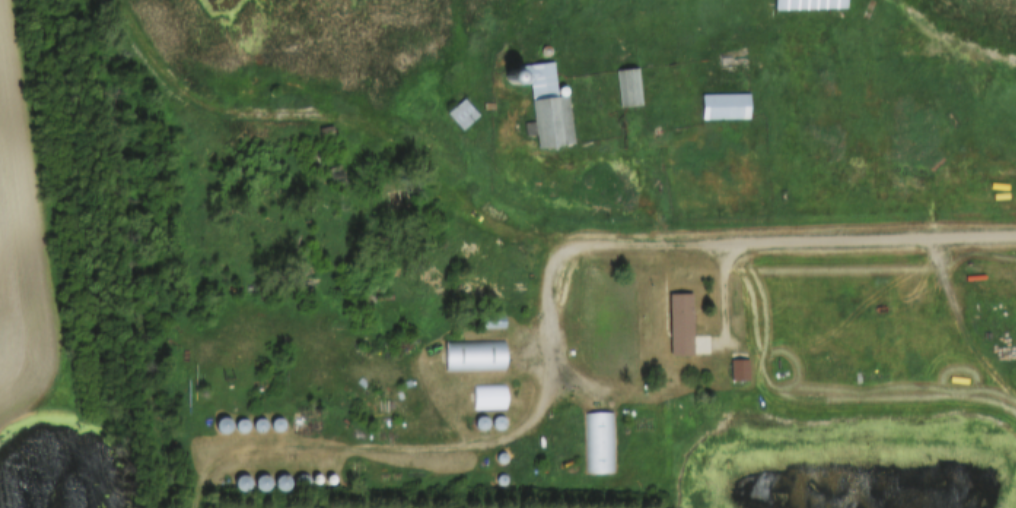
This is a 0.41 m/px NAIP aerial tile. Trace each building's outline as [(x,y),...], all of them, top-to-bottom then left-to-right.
[(846,9),(846,0),(772,0),(772,10),(846,9)] [(528,82),(535,149),(573,145),(567,85),(555,86),(552,61),(490,68),(491,86),(528,82)] [(617,106),(640,105),(638,67),(616,68),(617,106)] [(748,93),(697,93),(697,119),(748,119),(748,93)] [(444,113),(459,131),(479,116),(464,97),(444,113)] [(667,355),(711,354),(711,337),(698,337),(698,344),(690,344),(690,293),(666,293),(667,355)] [(504,316),(479,316),(479,329),(504,329),(504,316)] [(505,370),(505,341),(441,341),(441,370),(505,370)] [(750,380),(750,359),(732,359),(732,381),(750,380)] [(506,385),(471,385),(471,409),(506,409),(506,385)] [(585,412),(588,475),(616,474),(614,411),(585,412)] [(483,417),(473,420),(477,431),(487,427),(483,417)]
